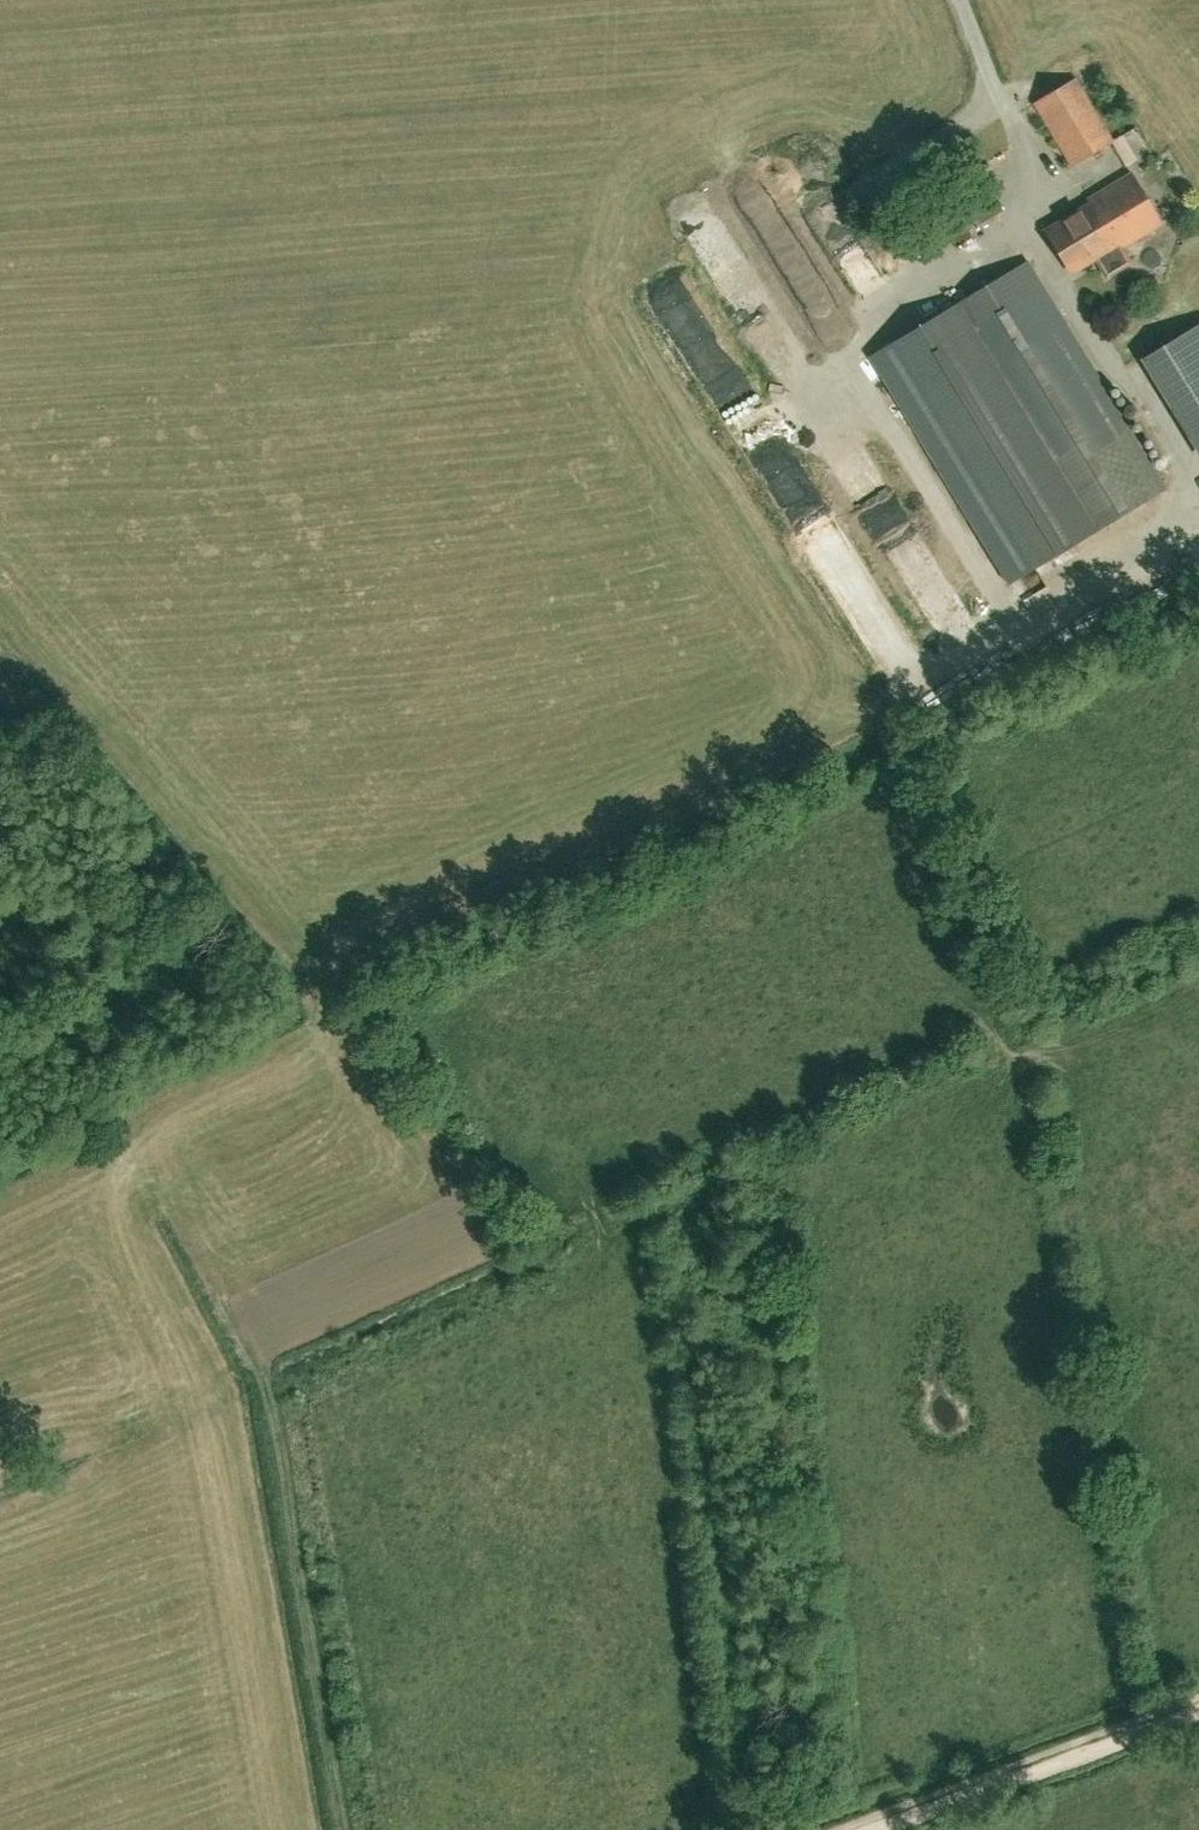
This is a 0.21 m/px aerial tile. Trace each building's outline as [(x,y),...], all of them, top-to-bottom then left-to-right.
[(1034,104),(1071,166),(1114,140),(1077,78),(1034,104)] [(951,175),(980,224),(1003,210),(974,162),(951,175)] [(1117,245),(1120,250),(1163,224),(1132,173),(1089,198),(1092,204),(1047,231),(1072,272),(1117,245)] [(841,196),(815,209),(851,283),(877,271),(841,196)] [(772,250),(797,238),(791,227),(767,238),(772,250)] [(796,337),(743,262),(719,279),(772,354),(796,337)] [(1165,487),(1121,414),(1043,285),(1028,262),(897,341),(1034,566),(1165,487)] [(1163,347),(1198,405),(1198,325),(1163,347)] [(1040,567),(1044,575),(1085,556),(1081,548),(1040,567)]
